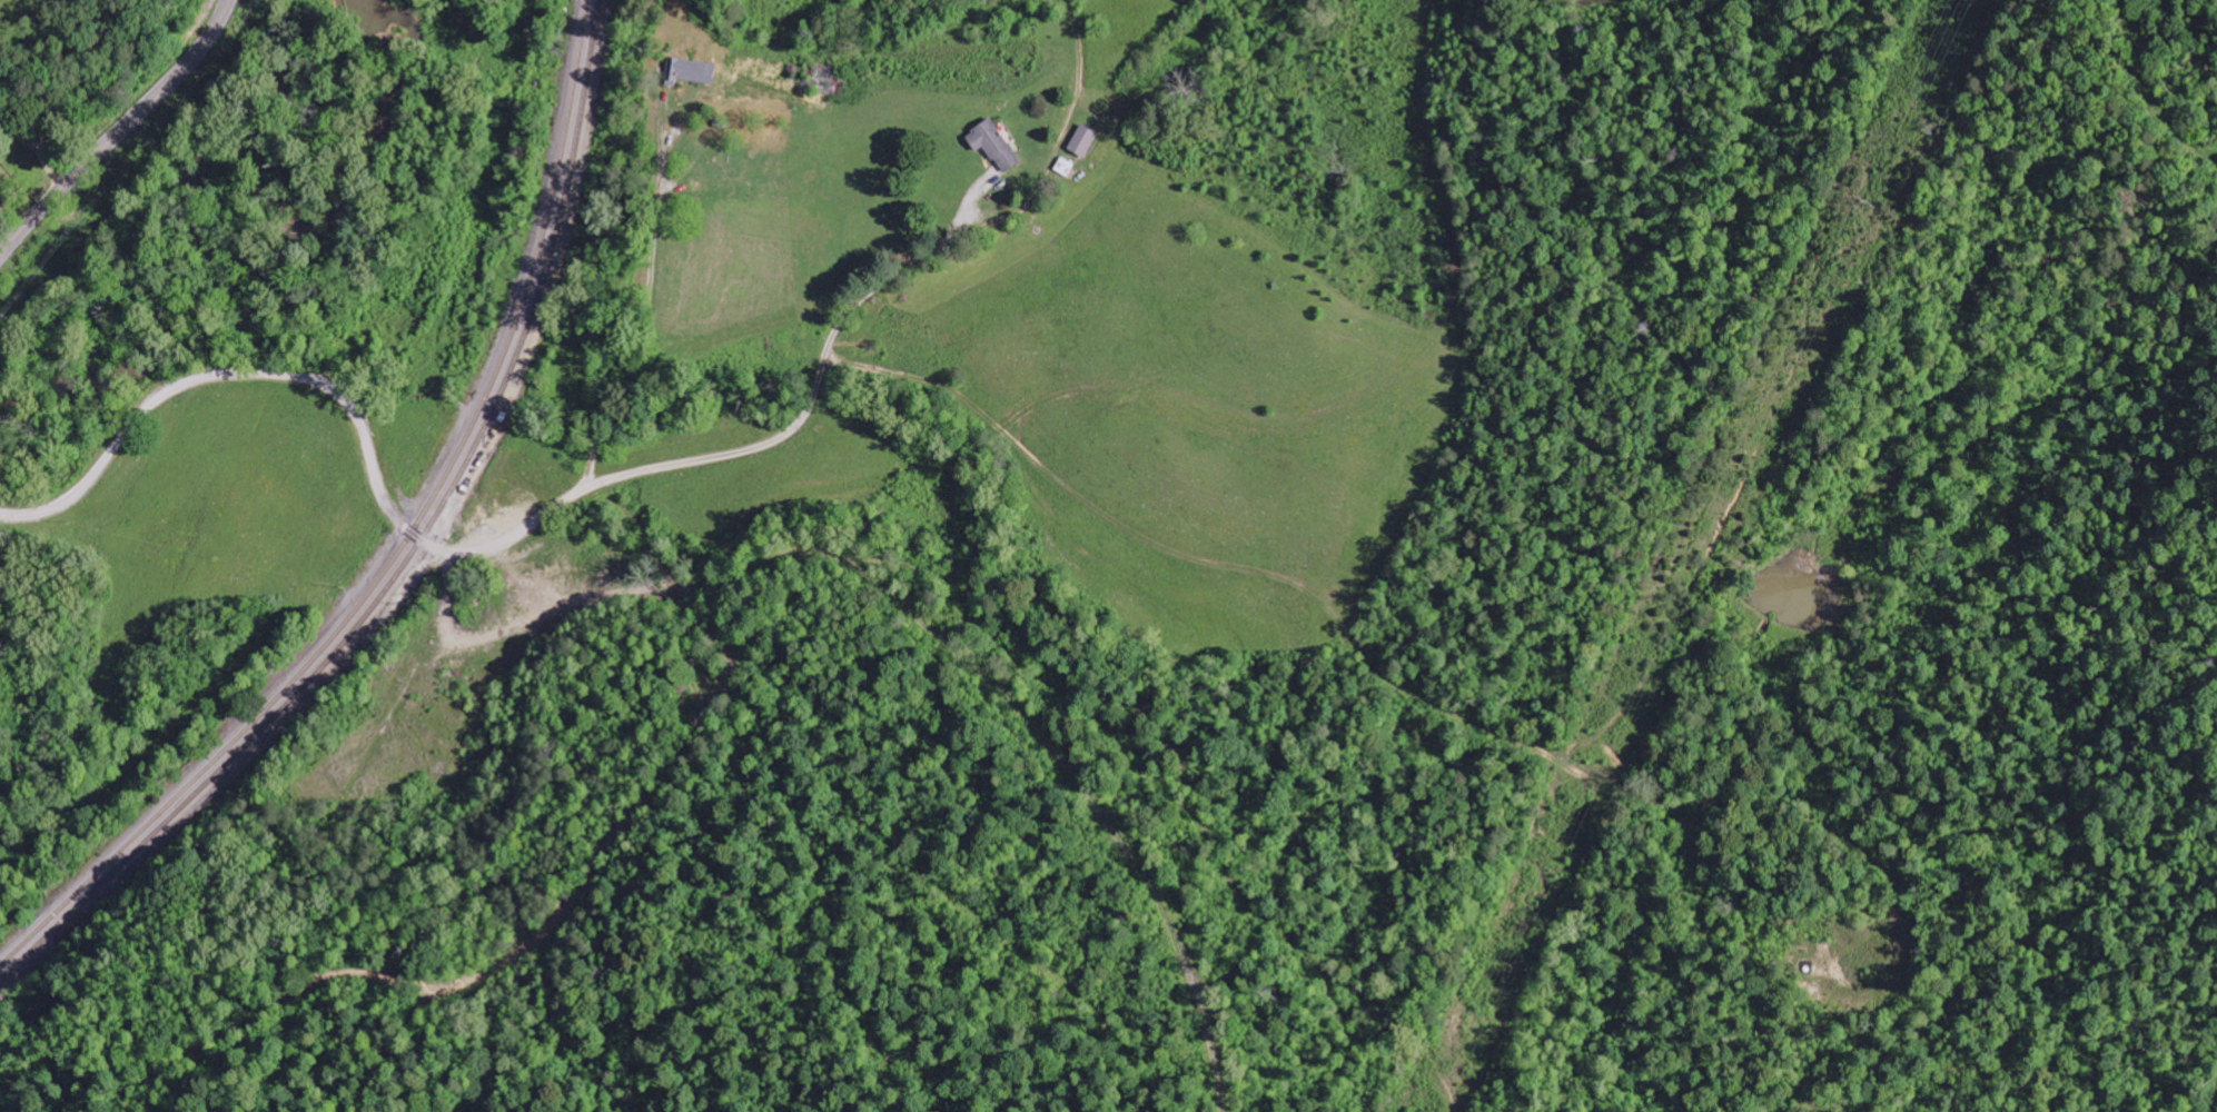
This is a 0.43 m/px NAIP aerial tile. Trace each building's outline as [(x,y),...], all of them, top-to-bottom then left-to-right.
[(713,86),(716,65),(668,59),(664,86),(676,88),(676,81),(713,86)] [(1002,175),(1020,163),(991,119),(964,137),(975,153),(984,147),(1002,175)] [(1098,134),(1081,125),(1067,150),(1084,159),(1098,134)]
